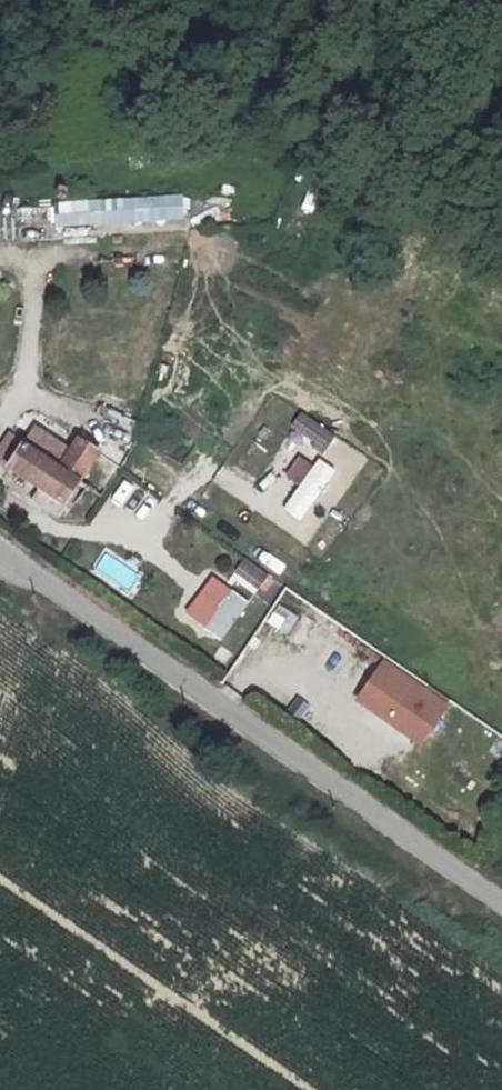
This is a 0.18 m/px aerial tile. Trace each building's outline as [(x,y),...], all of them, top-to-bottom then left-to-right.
[(147,197),(53,203),(55,228),(135,223),(183,219),(181,195),(147,197)] [(101,278),(100,269),(82,270),(83,279),(101,278)] [(335,436),(301,413),(288,433),(322,456),(335,436)] [(35,426),(24,442),(59,466),(70,450),(35,426)] [(31,499),(60,519),(85,483),(98,492),(117,465),(78,438),(70,450),(59,466),(24,442),(11,433),(0,449),(0,468),(36,493),(31,499)] [(299,487),(313,468),(300,458),(286,477),(299,487)] [(299,487),(284,507),(301,519),(335,472),(319,460),(313,468),(299,487)] [(104,549),(90,568),(130,597),(144,578),(104,549)] [(244,559),(234,573),(257,590),(267,576),(244,559)] [(212,578),(186,613),(221,638),(246,604),(212,578)] [(296,618),(278,605),(266,622),(285,635),(296,618)] [(302,614),(287,638),(297,644),(313,621),(302,614)] [(384,660),(355,700),(419,745),(447,704),(384,660)] [(501,763),(501,736),(499,734),(487,754),(501,763)]
